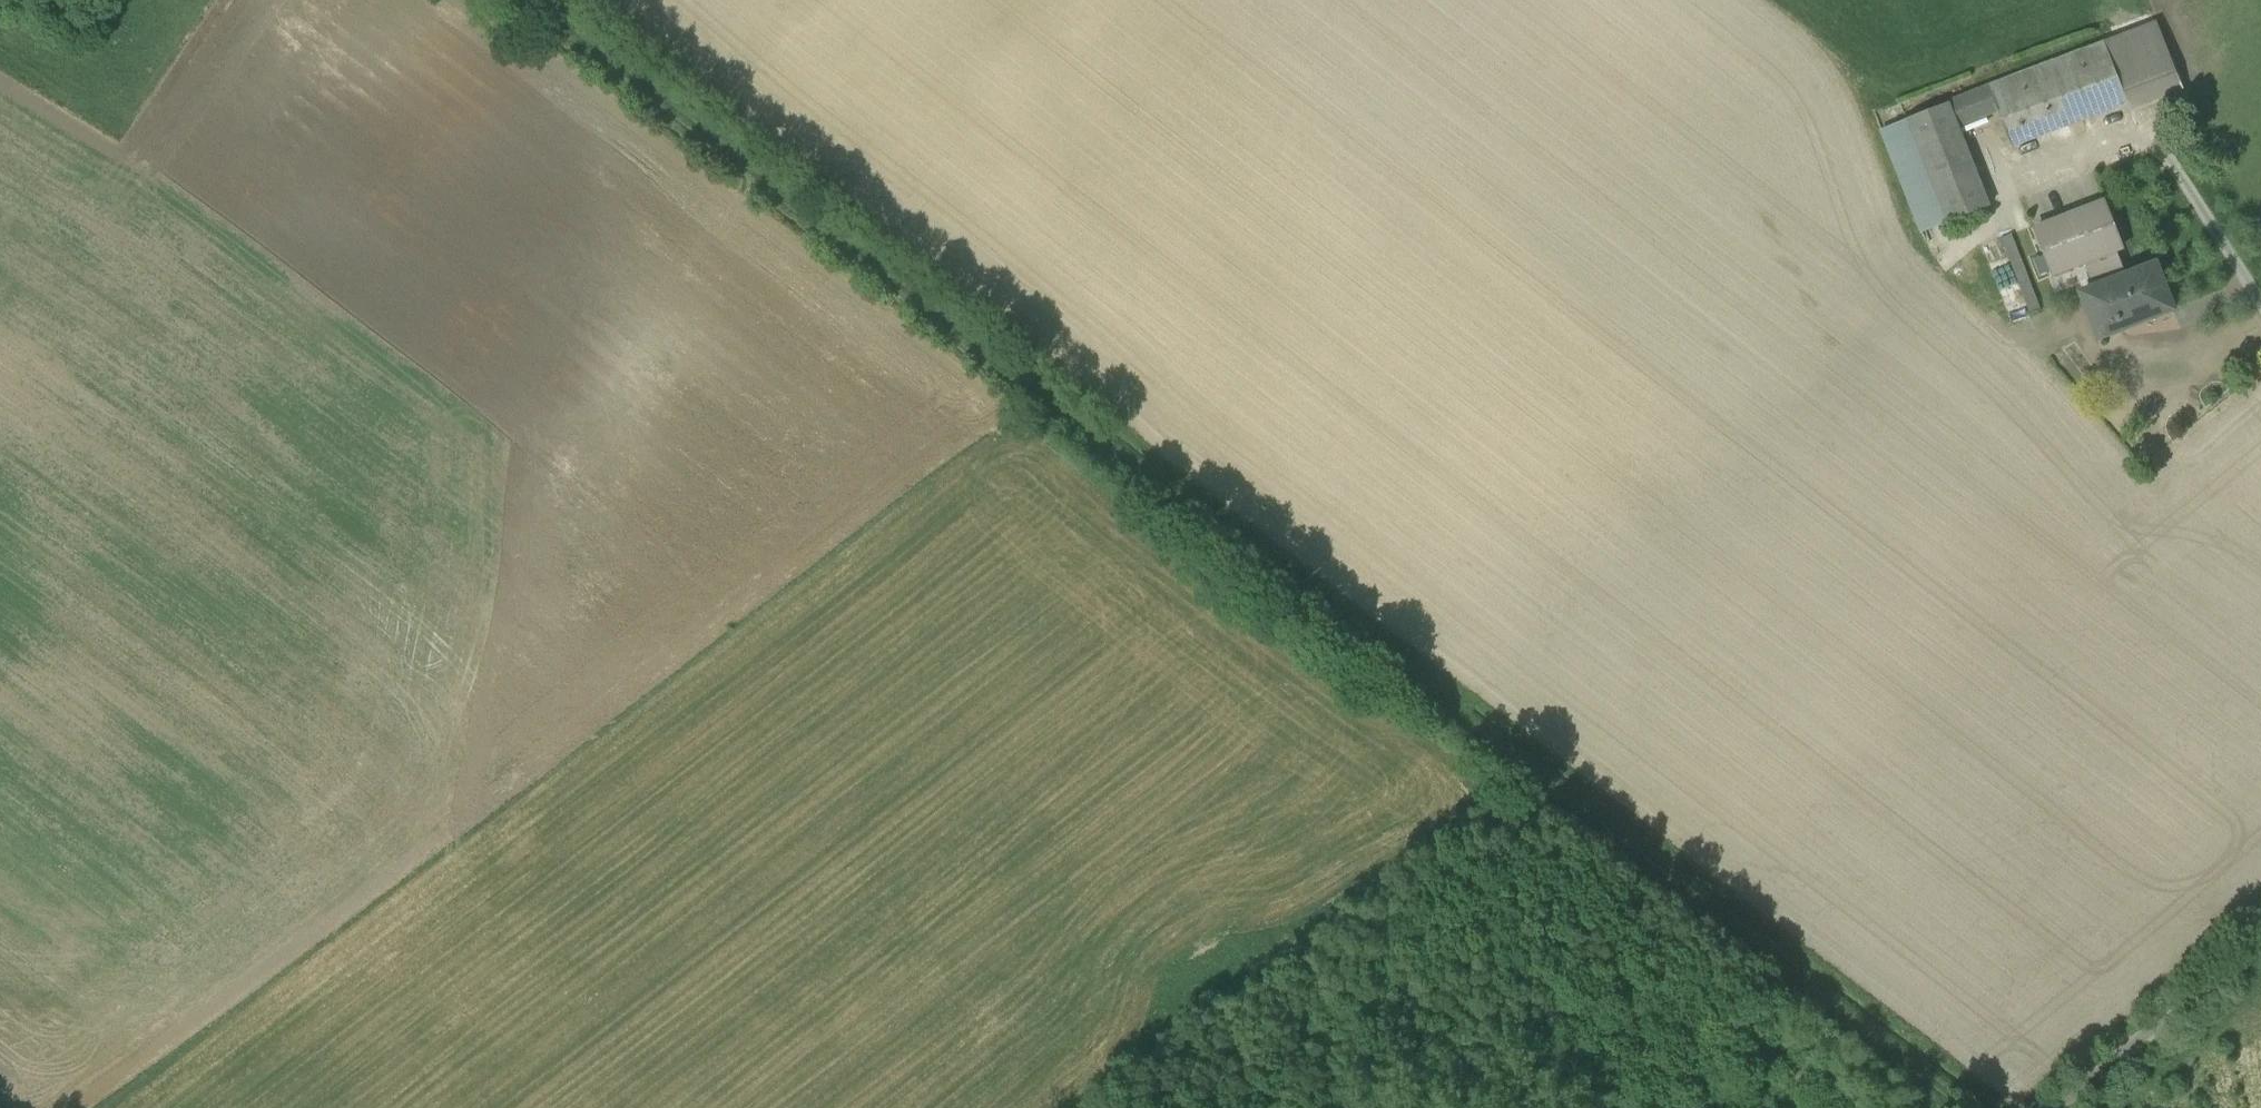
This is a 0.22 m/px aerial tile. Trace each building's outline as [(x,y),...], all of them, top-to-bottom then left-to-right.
[(2154,25),(2105,44),(2128,102),(2134,100),(2137,107),(2180,91),(2154,25)] [(2105,44),(1990,87),(1999,110),(2013,145),(2128,102),(2105,44)] [(1990,87),(1949,104),(1957,126),(1999,110),(1990,87)] [(1957,126),(1949,104),(1907,120),(1948,223),(1989,207),(1957,126)] [(2189,132),(2178,139),(2187,154),(2198,147),(2189,132)] [(2104,203),(2069,216),(2086,262),(2116,251),(2122,248),(2104,203)] [(2069,216),(2036,229),(2053,275),(2086,262),(2069,216)] [(2040,309),(2011,235),(2002,238),(2031,313),(2040,309)] [(2116,251),(2086,262),(2096,288),(2126,277),(2116,251)] [(2096,288),(2082,294),(2099,338),(2173,310),(2156,265),(2126,277),(2096,288)]
